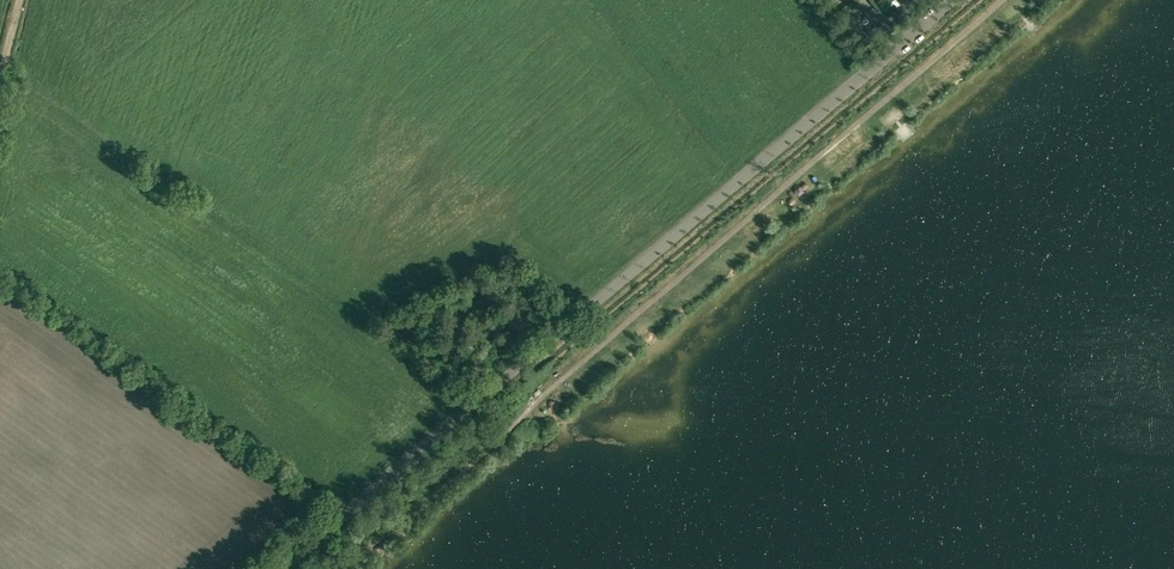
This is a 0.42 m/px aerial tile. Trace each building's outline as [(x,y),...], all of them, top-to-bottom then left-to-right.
[(898,20),(915,6),(910,0),(887,0),(891,6),(894,4),(897,7),(892,12),(898,20)]
